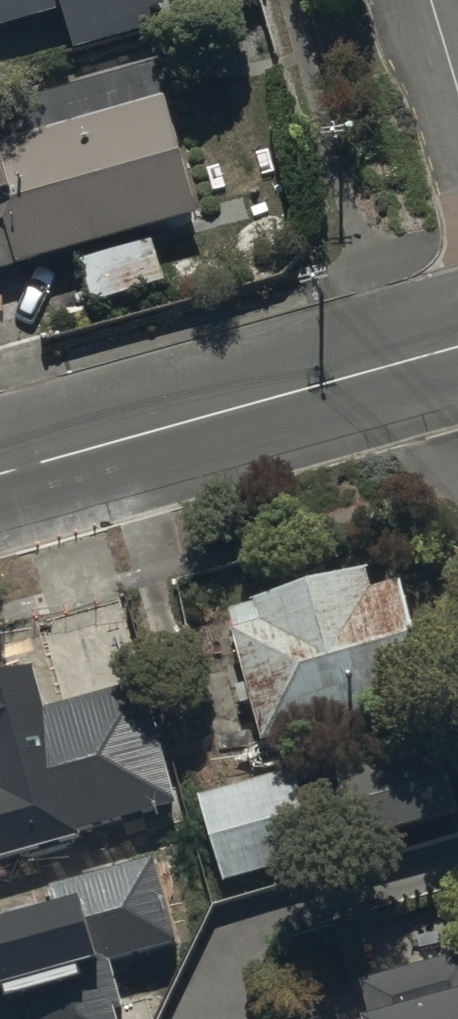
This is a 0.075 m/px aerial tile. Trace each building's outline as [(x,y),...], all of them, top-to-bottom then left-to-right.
[(61,1),(73,43),(170,15),(166,0),(0,0),(0,19),(61,1)] [(194,203),(152,51),(0,93),(0,261),(73,241),(88,294),(164,273),(148,216),(194,203)] [(434,702),(400,587),(372,595),(365,572),(250,606),(252,613),(225,620),(264,752),(434,702)] [(172,804),(138,679),(44,705),(32,661),(0,670),(0,852),(172,804)] [(441,754),(336,777),(350,842),(456,819),(441,754)] [(297,770),(196,800),(221,885),(322,856),(297,770)] [(0,916),(0,991),(17,986),(26,1018),(117,1018),(100,958),(173,938),(150,856),(47,883),(53,902),(0,916)] [(358,1013),(360,1018),(457,1018),(457,957),(362,986),(369,1010),(358,1013)]
